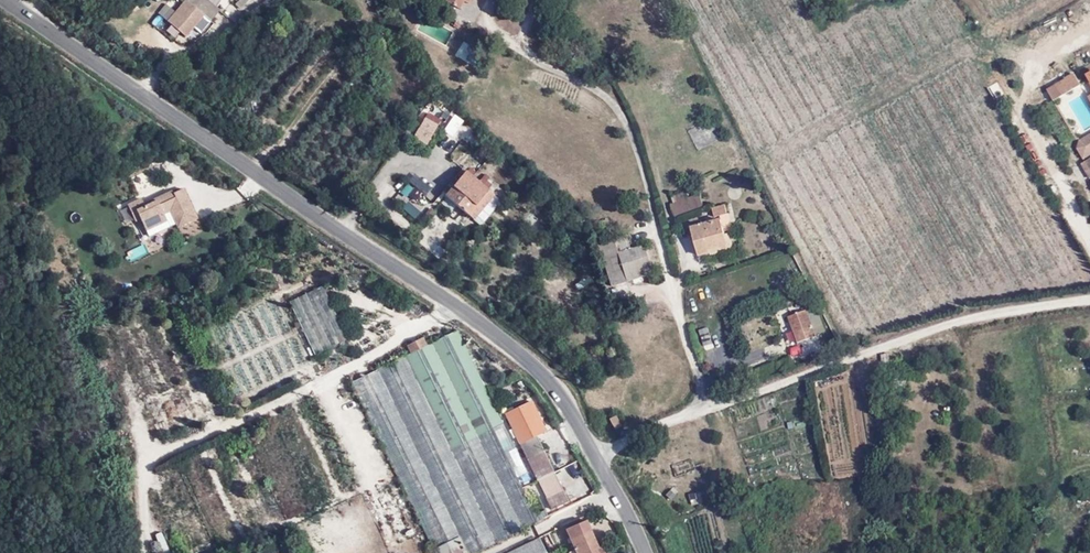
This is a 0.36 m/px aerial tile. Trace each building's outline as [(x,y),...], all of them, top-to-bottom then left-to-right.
[(212,0),(183,0),(174,12),(171,9),(175,4),(171,0),(160,13),(185,34),(203,14),(213,22),(223,9),(212,0)] [(445,2),(460,10),(465,1),(472,4),(474,0),(446,0),(445,2)] [(1075,72),(1047,86),(1054,99),(1082,84),(1075,72)] [(440,119),(425,113),(416,135),(430,141),(440,119)] [(709,118),(687,130),(698,150),(720,138),(709,118)] [(1078,140),(1076,146),(1089,168),(1089,132),(1078,140)] [(494,195),(465,170),(443,195),(472,220),(494,195)] [(141,198),(126,205),(134,222),(140,221),(147,235),(174,222),(177,229),(199,218),(183,185),(173,190),(171,186),(148,197),(149,200),(144,202),(141,198)] [(417,201),(423,192),(415,186),(409,195),(417,201)] [(700,193),(671,203),(676,216),(705,206),(700,193)] [(412,202),(403,205),(407,216),(416,213),(412,202)] [(711,217),(689,224),(699,257),(740,245),(727,203),(709,208),(711,217)] [(651,273),(643,245),(618,252),(611,229),(594,234),(610,285),(651,273)] [(628,237),(617,238),(618,247),(630,246),(628,237)] [(140,279),(140,269),(122,269),(122,279),(140,279)] [(316,357),(347,342),(322,287),(289,301),(316,357)] [(808,310),(789,317),(799,344),(818,336),(808,310)] [(813,316),(818,332),(825,330),(821,314),(813,316)] [(350,383),(436,552),(479,552),(536,522),(493,428),(504,422),(458,331),(350,383)] [(545,431),(530,400),(502,414),(518,444),(536,435),(545,431)] [(614,428),(622,425),(617,414),(609,417),(614,428)] [(569,503),(536,435),(518,444),(551,510),(569,503)] [(570,499),(577,496),(568,480),(561,484),(570,499)] [(603,547),(597,549),(585,522),(566,530),(574,550),(570,552),(605,552),(603,547)] [(537,536),(503,552),(545,552),(537,536)]
